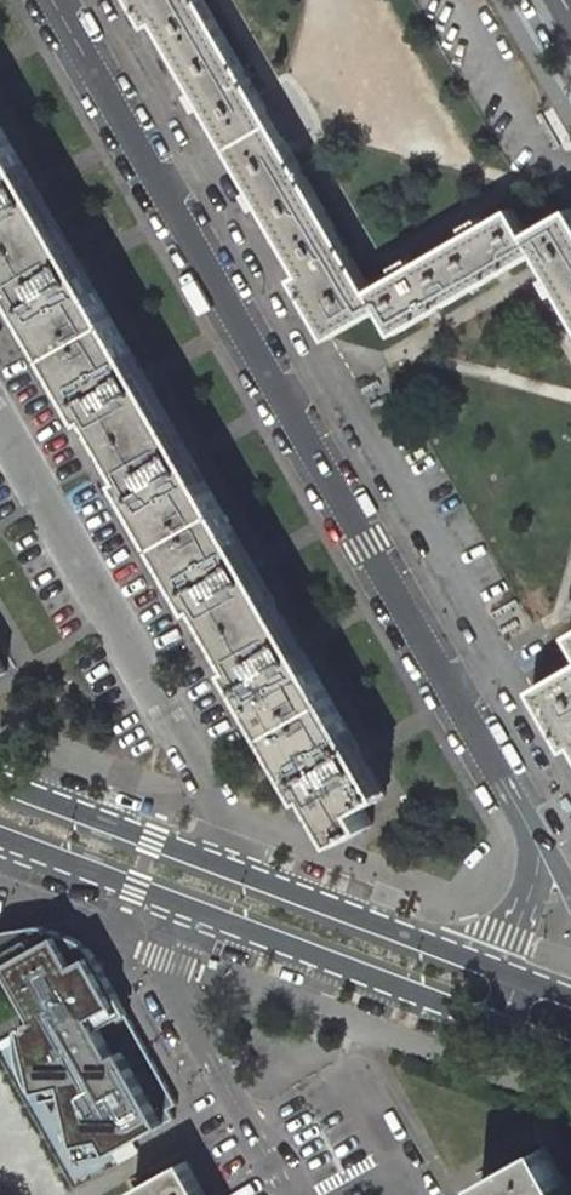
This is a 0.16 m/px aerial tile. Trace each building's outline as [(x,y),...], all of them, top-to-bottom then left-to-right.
[(150,26),(158,21),(198,90),(192,94),(200,109),(207,105),(231,147),(276,122),(257,88),(251,78),(244,65),(206,0),(135,0),(150,26)] [(294,153),(276,122),(231,147),(255,189),(249,193),(258,208),(264,204),(304,273),(296,277),(331,338),(375,313),(382,308),(372,289),(356,261),(348,248),(307,177),(300,165),(294,153)] [(5,132),(0,135),(0,244),(7,256),(60,227),(5,132)] [(528,232),(513,207),(485,224),(481,217),(466,226),(469,233),(415,264),(412,257),(396,266),(400,273),(372,289),(382,308),(397,333),(426,317),(437,311),(496,276),(509,269),(538,252),(528,232)] [(528,232),(538,252),(550,275),(545,278),(554,294),(560,290),(570,309),(570,208),(528,232)] [(114,322),(60,227),(7,256),(62,351),(114,322)] [(168,416),(114,322),(62,351),(116,445),(168,416)] [(223,511),(168,416),(116,445),(170,540),(223,511)] [(277,605),(223,511),(170,540),(225,634),(277,605)] [(331,699),(277,605),(225,634),(279,729),(331,699)] [(0,656),(0,676),(9,671),(0,656)] [(533,689),(568,750),(570,748),(570,667),(533,689)] [(386,796),(331,699),(279,729),(343,841),(374,824),(365,808),(386,796)] [(19,1029),(19,1044),(21,1056),(26,1073),(32,1087),(41,1099),(69,1092),(68,1106),(69,1116),(72,1128),(76,1141),(84,1156),(112,1151),(113,1153),(175,1119),(169,1108),(178,1104),(94,952),(88,945),(78,938),(45,925),(40,925),(8,930),(3,933),(0,937),(0,938),(0,955),(29,1006),(36,1018),(19,1029)] [(545,1146),(481,1182),(489,1194),(570,1194),(570,1193),(545,1146)] [(188,1167),(136,1194),(137,1194),(204,1194),(188,1167)]
